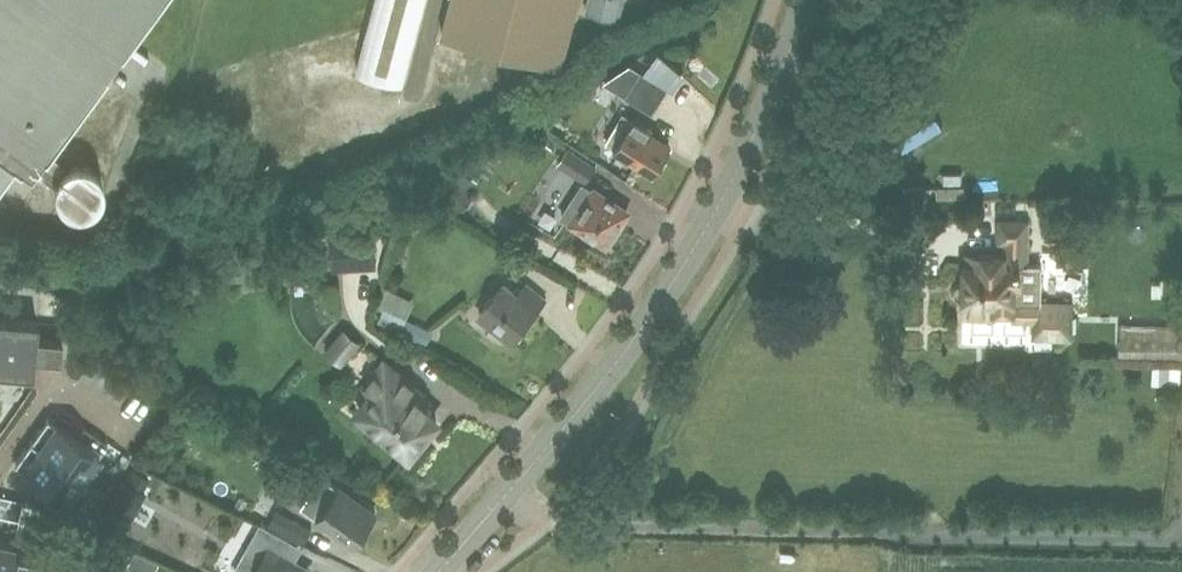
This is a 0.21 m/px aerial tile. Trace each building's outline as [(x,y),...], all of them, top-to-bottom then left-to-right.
[(2,149),(18,161),(19,160),(54,185),(53,188),(54,192),(54,194),(55,196),(56,199),(57,201),(59,204),(61,206),(65,209),(69,211),(71,212),(73,212),(76,213),(80,213),(83,212),(88,211),(90,210),(91,209),(94,207),(97,204),(99,201),(100,198),(101,196),(102,194),(102,191),(102,188),(102,183),(100,179),(98,175),(95,171),(91,168),(89,167),(86,165),(84,165),(81,164),(76,164),(73,164),(71,165),(67,166),(43,149),(152,0),(0,0),(0,153),(2,149)] [(425,0),(374,0),(355,70),(403,83),(425,0)] [(561,66),(578,0),(451,0),(441,35),(561,66)] [(586,10),(617,18),(621,0),(588,0),(586,10)] [(652,113),(668,87),(641,70),(625,96),(652,113)] [(623,113),(605,142),(650,170),(651,169),(655,172),(666,156),(662,153),(669,144),(647,131),(649,128),(634,119),(634,120),(623,113)] [(556,163),(584,183),(596,167),(567,146),(556,163)] [(441,197),(463,210),(472,195),(470,195),(478,181),(459,170),(451,184),(449,183),(441,197)] [(611,241),(627,216),(624,214),(627,211),(595,191),(595,192),(582,185),(562,216),(574,224),(574,225),(590,236),(592,234),(605,242),(608,239),(611,241)] [(954,290),(954,291),(955,294),(957,296),(960,297),(963,298),(962,316),(994,317),(994,309),(1014,309),(1014,318),(1034,319),(1034,335),(1070,336),(1071,302),(1019,301),(1021,264),(1026,264),(1027,220),(999,219),(998,241),(1004,241),(1004,253),(966,253),(966,262),(964,263),(963,281),(958,283),(955,287),(954,288),(954,290)] [(329,231),(331,269),(375,266),(372,229),(329,231)] [(325,250),(284,254),(287,278),(328,275),(325,250)] [(480,314),(512,340),(546,299),(526,283),(521,290),(517,287),(513,291),(504,284),(480,314)] [(0,317),(0,369),(31,372),(32,356),(59,359),(60,338),(34,336),(36,320),(0,317)] [(406,318),(400,332),(424,343),(430,329),(406,318)] [(1181,357),(1181,338),(1178,338),(1178,323),(1121,322),(1120,338),(1118,338),(1118,355),(1181,357)] [(347,347),(376,362),(388,339),(360,323),(347,347)] [(1180,366),(1152,365),(1152,382),(1179,384),(1180,366)] [(408,452),(435,420),(424,411),(431,403),(405,382),(387,404),(379,397),(364,416),(408,452)] [(55,424),(39,445),(81,474),(105,440),(85,425),(75,438),(55,424)] [(39,445),(24,466),(45,481),(35,494),(56,509),(81,474),(39,445)] [(268,476),(304,502),(323,474),(309,464),(307,468),(285,453),(268,476)] [(99,522),(120,534),(145,489),(123,477),(99,522)] [(317,499),(326,505),(318,518),(336,531),(334,535),(346,543),(349,540),(353,543),(374,513),(339,488),(336,492),(326,485),(317,499)] [(260,523),(242,554),(259,564),(255,571),(308,571),(307,569),(294,561),(291,562),(282,557),(291,541),(260,523)] [(63,562),(85,560),(81,524),(59,526),(63,562)] [(8,571),(35,571),(35,570),(42,571),(51,571),(58,543),(42,539),(39,553),(13,547),(8,571)] [(13,547),(0,544),(0,571),(8,571),(13,547)]
